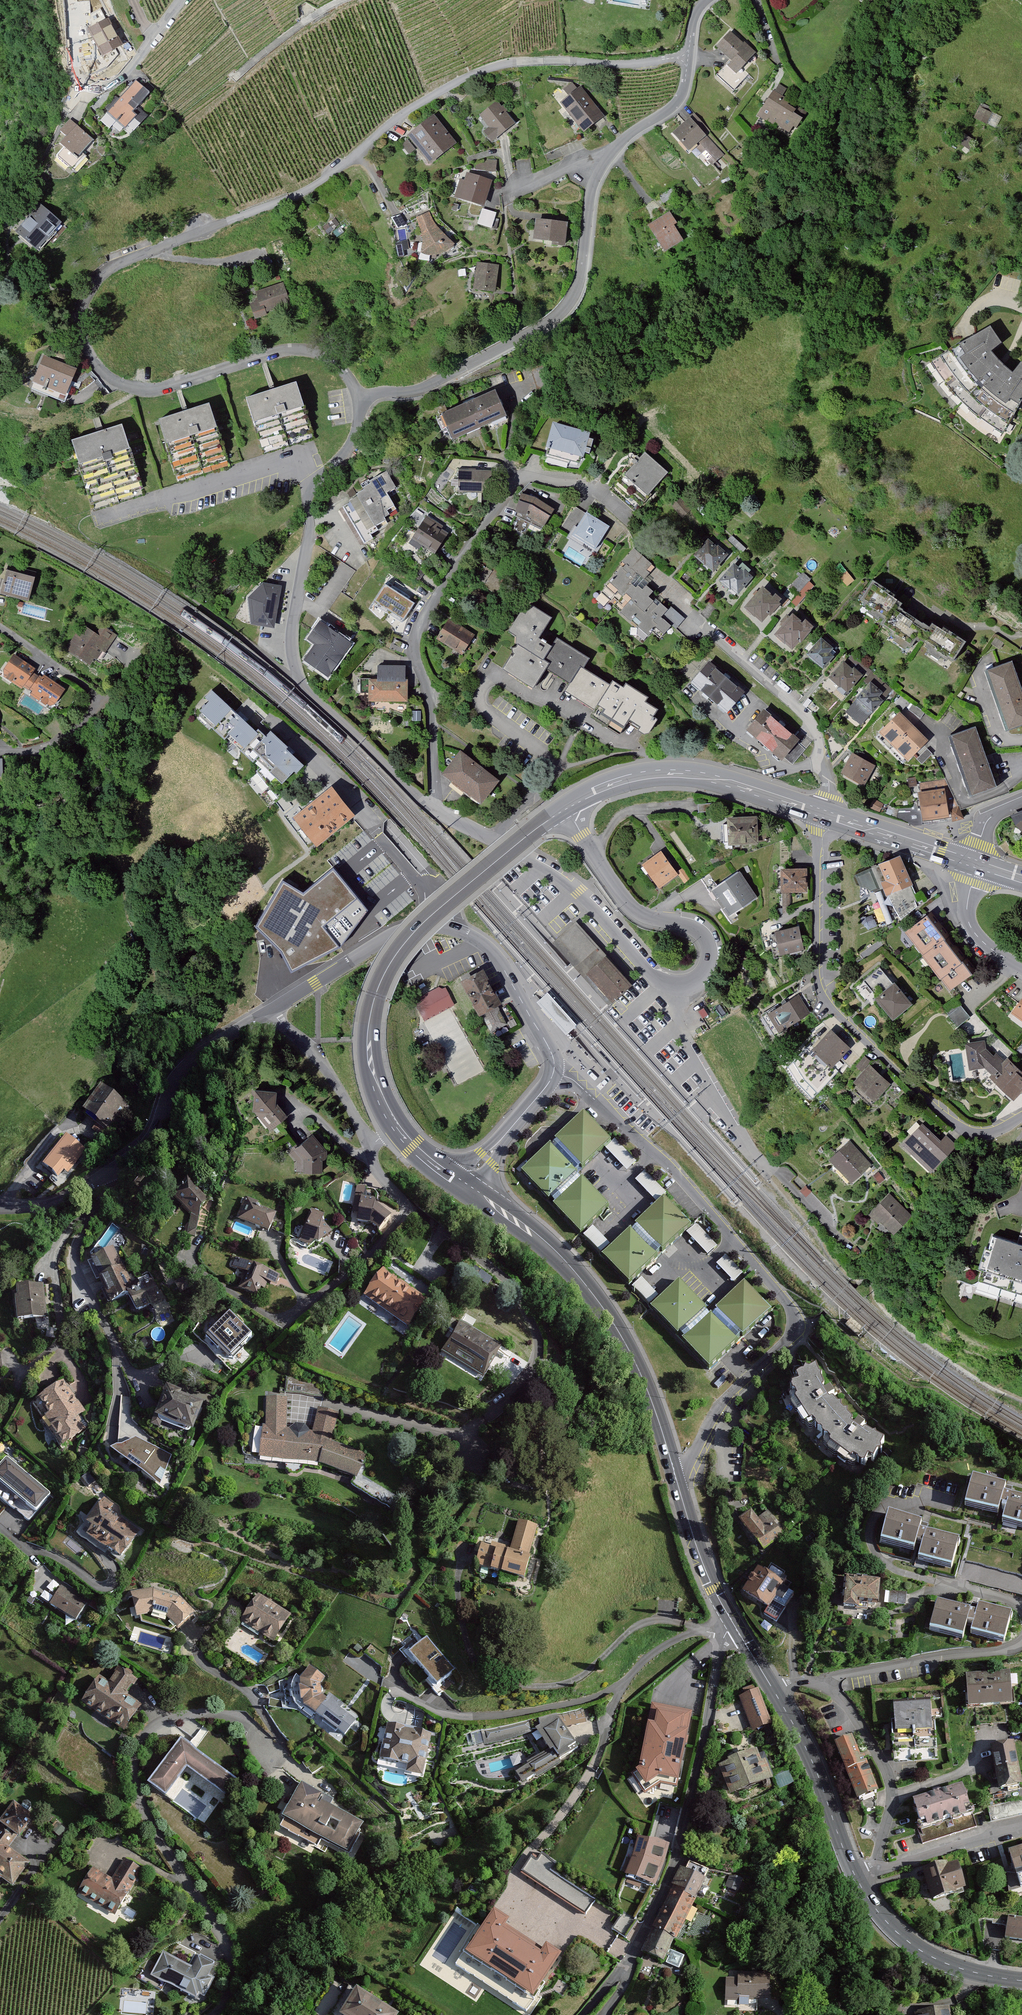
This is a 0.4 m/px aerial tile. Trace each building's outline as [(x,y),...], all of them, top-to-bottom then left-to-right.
[(104,10),(84,20),(104,60),(124,50),(104,10)] [(755,57),(732,36),(720,50),(734,63),(719,79),(737,95),(751,79),(742,71),(755,57)] [(151,96),(136,85),(111,116),(126,128),(151,96)] [(604,121),(582,91),(563,105),(585,135),(604,121)] [(797,106),(775,94),(762,118),(784,130),(797,106)] [(497,106),(484,117),(493,128),(487,133),(495,141),(514,125),(497,106)] [(991,115),(981,110),(976,121),(986,126),(991,115)] [(435,120),(412,138),(434,164),(456,145),(435,120)] [(696,120),(678,135),(692,152),(699,146),(713,163),(725,154),(696,120)] [(92,144),(71,125),(63,133),(70,139),(63,147),(67,151),(60,159),(70,168),(92,144)] [(975,141),(962,132),(956,140),(969,150),(975,141)] [(498,162),(478,162),(478,172),(498,173),(498,162)] [(492,184),(469,177),(466,185),(461,183),(456,198),(484,207),(492,184)] [(61,226),(35,204),(28,212),(34,217),(19,234),(39,251),(61,226)] [(482,208),(476,223),(491,228),(496,213),(482,208)] [(670,215),(651,227),(667,253),(683,243),(674,228),(677,226),(670,215)] [(438,233),(430,216),(417,222),(427,244),(422,246),(428,260),(454,249),(445,230),(438,233)] [(338,229),(334,222),(325,228),(329,235),(338,229)] [(567,227),(538,224),(536,242),(565,246),(567,227)] [(395,243),(398,257),(405,256),(404,250),(409,249),(407,240),(395,243)] [(499,268),(479,265),(476,288),(496,291),(499,268)] [(260,301),(251,304),(256,319),(290,307),(283,287),(258,295),(260,301)] [(991,330),(965,345),(970,356),(962,360),(970,375),(985,392),(1007,407),(1012,402),(1021,410),(1021,408),(1021,369),(1014,378),(992,354),(1002,345),(991,330)] [(74,372),(46,360),(37,382),(65,394),(74,372)] [(298,386),(249,401),(264,452),(313,436),(298,386)] [(495,397),(445,417),(454,440),(504,420),(495,397)] [(210,408),(161,423),(180,482),(229,466),(210,408)] [(588,437),(556,427),(548,450),(551,451),(549,458),(579,467),(588,437)] [(123,429),(74,445),(95,508),(143,492),(123,429)] [(667,475),(646,457),(623,484),(644,502),(667,475)] [(489,473),(461,473),(461,493),(489,493),(489,473)] [(397,491),(388,476),(372,485),(374,488),(365,493),(367,496),(359,500),(376,530),(391,521),(387,515),(397,510),(389,496),(397,491)] [(681,494),(671,502),(684,518),(694,511),(681,494)] [(536,500),(524,498),(518,514),(529,517),(544,528),(553,513),(536,500)] [(608,530),(588,517),(573,540),(594,553),(608,530)] [(448,536),(428,522),(413,545),(421,550),(423,546),(436,554),(448,536)] [(728,559),(710,543),(697,558),(715,573),(728,559)] [(642,559),(635,553),(625,564),(628,567),(613,584),(637,605),(634,610),(629,606),(622,614),(645,633),(652,624),(666,636),(682,618),(671,610),(669,612),(662,607),(660,609),(649,600),(654,595),(646,588),(654,579),(638,565),(642,559)] [(36,572),(8,565),(0,595),(29,602),(36,572)] [(754,579),(743,567),(739,571),(736,568),(722,582),(737,597),(754,579)] [(810,582),(803,576),(792,589),(799,595),(810,582)] [(263,583),(248,598),(251,626),(274,629),(282,587),(263,583)] [(902,605),(874,586),(862,604),(888,621),(882,629),(912,649),(918,640),(953,663),(965,645),(936,625),(931,632),(899,611),(902,605)] [(415,604),(385,587),(376,603),(406,620),(415,604)] [(774,601),(765,593),(748,612),(763,625),(783,603),(777,598),(774,601)] [(550,621),(533,610),(527,619),(522,616),(511,634),(524,642),(507,669),(549,696),(560,679),(572,687),(568,694),(624,728),(629,721),(643,730),(654,711),(646,705),(648,701),(628,688),(625,693),(613,686),(611,689),(582,671),(588,662),(558,643),(553,652),(538,642),(550,621)] [(449,620),(437,638),(467,656),(478,639),(449,620)] [(803,627),(794,620),(778,638),(793,652),(812,630),(805,624),(803,627)] [(96,634),(82,625),(66,650),(90,666),(95,659),(97,661),(103,651),(105,653),(117,636),(101,625),(96,634)] [(351,647),(322,626),(310,642),(318,648),(309,660),(330,676),(351,647)] [(837,650),(821,639),(809,657),(824,668),(837,650)] [(34,671),(15,659),(4,675),(22,688),(24,685),(36,693),(34,696),(52,708),(64,692),(45,679),(42,683),(31,675),(34,671)] [(986,674),(1007,736),(1021,731),(1021,690),(1013,664),(986,674)] [(861,678),(846,666),(834,681),(849,693),(861,678)] [(742,695),(711,668),(695,686),(726,713),(742,695)] [(406,670),(380,669),(380,684),(372,683),(371,703),(406,704),(406,670)] [(888,693),(873,681),(848,712),(863,724),(888,693)] [(269,775),(282,787),(304,764),(271,733),(265,740),(213,692),(204,701),(209,705),(200,714),(218,731),(225,723),(233,730),(227,736),(243,751),(248,746),(274,770),(269,775)] [(797,742),(765,714),(749,733),(781,760),(797,742)] [(925,743),(901,718),(882,736),(906,761),(925,743)] [(976,733),(952,742),(972,799),(996,790),(976,733)] [(495,784),(461,758),(447,778),(480,803),(495,784)] [(873,769),(853,758),(842,778),(862,788),(873,769)] [(946,783),(921,787),(927,823),(951,819),(946,783)] [(350,814),(331,790),(306,810),(298,817),(317,841),(350,814)] [(762,822),(731,823),(731,847),(763,846),(762,822)] [(676,876),(660,855),(644,868),(661,888),(676,876)] [(900,857),(880,864),(886,881),(882,882),(886,897),(913,885),(900,857)] [(875,865),(856,873),(860,884),(875,891),(883,887),(875,865)] [(285,877),(251,927),(279,949),(291,972),(338,947),(362,914),(366,910),(362,905),(330,866),(303,888),(285,877)] [(683,867),(678,870),(685,882),(691,877),(683,867)] [(805,868),(784,867),(784,888),(805,888),(805,868)] [(740,871),(714,889),(733,915),(757,896),(740,871)] [(977,968),(930,909),(905,929),(952,988),(977,968)] [(632,982),(577,920),(553,941),(573,963),(608,1003),(632,982)] [(799,924),(775,928),(780,953),(804,949),(799,924)] [(909,1005),(881,972),(865,986),(892,1019),(909,1005)] [(501,1007),(483,975),(465,986),(493,1033),(505,1026),(495,1010),(501,1007)] [(454,1006),(445,989),(418,1004),(427,1021),(454,1006)] [(809,1013),(799,995),(771,1012),(781,1029),(809,1013)] [(955,997),(943,1006),(960,1026),(971,1016),(955,997)] [(848,1045),(826,1026),(786,1068),(796,1085),(811,1099),(844,1061),(838,1056),(848,1045)] [(967,1046),(971,1071),(986,1068),(1003,1082),(998,1088),(1013,1101),(1021,1093),(1021,1076),(1009,1063),(1006,1065),(998,1058),(994,1060),(985,1052),(985,1045),(967,1046)] [(888,1085),(870,1069),(858,1082),(875,1098),(888,1085)] [(126,1110),(102,1094),(87,1117),(110,1132),(126,1110)] [(277,1095),(256,1095),(257,1113),(273,1130),(287,1121),(276,1105),(277,1095)] [(610,1141),(584,1114),(524,1170),(581,1231),(609,1205),(576,1173),(610,1141)] [(941,1146),(923,1129),(906,1147),(934,1174),(958,1150),(947,1139),(941,1146)] [(605,1149),(626,1172),(635,1163),(614,1140),(605,1149)] [(325,1153),(315,1141),(299,1153),(304,1161),(304,1175),(324,1175),(325,1153)] [(83,1155),(67,1143),(48,1169),(63,1181),(83,1155)] [(870,1166),(851,1146),(833,1162),(852,1182),(870,1166)] [(653,1201),(663,1192),(644,1172),(635,1180),(653,1201)] [(796,1175),(792,1178),(806,1194),(809,1191),(796,1175)] [(209,1199),(188,1180),(173,1196),(191,1213),(187,1234),(195,1235),(200,1208),(209,1199)] [(357,1197),(361,1198),(357,1220),(371,1223),(379,1230),(391,1216),(376,1203),(376,1199),(367,1198),(369,1187),(359,1185),(357,1197)] [(690,1226),(664,1198),(604,1256),(630,1284),(690,1226)] [(910,1219),(890,1200),(873,1218),(893,1237),(910,1219)] [(258,1205),(249,1201),(240,1223),(270,1235),(276,1219),(256,1211),(258,1205)] [(324,1217),(314,1214),(304,1245),(315,1249),(332,1238),(322,1225),(324,1217)] [(592,1227),(582,1235),(597,1252),(607,1243),(592,1227)] [(995,1240),(980,1287),(1021,1301),(1021,1249),(995,1240)] [(115,1305),(127,1298),(136,1293),(114,1252),(93,1264),(115,1305)] [(731,1283),(742,1276),(728,1255),(717,1262),(731,1283)] [(281,1279),(239,1263),(236,1271),(247,1276),(241,1291),(263,1300),(269,1285),(277,1288),(281,1279)] [(427,1300),(383,1269),(365,1295),(409,1326),(427,1300)] [(642,1278),(632,1287),(647,1303),(657,1294),(642,1278)] [(42,1283),(16,1286),(19,1317),(45,1314),(42,1283)] [(154,1283),(136,1293),(127,1298),(137,1316),(153,1307),(158,1317),(169,1311),(154,1283)] [(713,1317),(680,1283),(653,1309),(710,1369),(770,1311),(746,1285),(713,1317)] [(231,1313),(211,1333),(232,1354),(252,1333),(231,1313)] [(499,1348),(460,1326),(445,1352),(484,1374),(499,1348)] [(828,1400),(815,1373),(798,1380),(800,1386),(792,1390),(807,1424),(814,1424),(838,1453),(862,1469),(869,1460),(873,1463),(883,1445),(854,1427),(828,1400)] [(85,1416),(64,1390),(43,1407),(52,1419),(47,1423),(67,1448),(85,1433),(77,1423),(85,1416)] [(182,1398),(169,1393),(158,1423),(192,1436),(202,1411),(180,1402),(182,1398)] [(288,1402),(267,1401),(268,1429),(265,1429),(261,1460),(320,1467),(357,1480),(364,1458),(332,1447),(338,1416),(320,1412),(314,1436),(310,1436),(306,1429),(296,1428),(291,1433),(286,1432),(288,1402)] [(175,1459),(139,1442),(116,1455),(166,1489),(175,1459)] [(7,1456),(0,1464),(0,1497),(30,1521),(53,1494),(7,1456)] [(974,1478),(967,1506),(998,1514),(1000,1506),(1008,1508),(1004,1524),(1021,1528),(1021,1499),(1003,1494),(1006,1485),(974,1478)] [(114,1509),(106,1504),(89,1529),(93,1532),(88,1540),(123,1563),(141,1534),(111,1514),(114,1509)] [(921,1524),(890,1516),(883,1544),(913,1552),(915,1544),(923,1546),(919,1562),(951,1570),(958,1542),(919,1532),(921,1524)] [(751,1519),(742,1526),(764,1555),(783,1540),(767,1519),(757,1527),(751,1519)] [(536,1529),(520,1525),(514,1552),(495,1547),(493,1553),(484,1550),(478,1572),(525,1583),(530,1565),(527,1564),(536,1529)] [(789,1597),(759,1578),(745,1602),(769,1616),(776,1603),(783,1607),(789,1597)] [(153,1586),(132,1591),(136,1618),(153,1613),(152,1609),(170,1614),(167,1618),(180,1629),(195,1613),(180,1596),(154,1589),(153,1586)] [(879,1590),(848,1589),(847,1616),(858,1616),(858,1611),(879,1611),(879,1590)] [(88,1605),(62,1591),(52,1610),(78,1625),(88,1605)] [(292,1618),(260,1599),(244,1624),(274,1645),(292,1618)] [(978,1618),(940,1607),(932,1634),(962,1643),(967,1628),(975,1631),(973,1638),(1004,1647),(1012,1619),(980,1610),(978,1618)] [(429,1636),(418,1648),(415,1652),(442,1683),(457,1669),(429,1636)] [(325,1679),(311,1671),(302,1684),(305,1709),(316,1716),(328,1704),(321,1698),(320,1687),(325,1679)] [(136,1685),(121,1675),(111,1690),(101,1684),(86,1707),(125,1732),(140,1710),(125,1701),(136,1685)] [(1010,1678),(970,1681),(972,1714),(1012,1711),(1010,1678)] [(758,1689),(739,1696),(752,1731),(771,1724),(758,1689)] [(336,1697),(322,1713),(346,1732),(358,1716),(336,1697)] [(693,1712),(652,1704),(639,1769),(631,1774),(644,1795),(661,1785),(678,1788),(693,1712)] [(564,1729),(588,1722),(584,1709),(560,1715),(564,1729)] [(931,1713),(896,1715),(897,1741),(932,1739),(931,1713)] [(534,1736),(530,1723),(484,1734),(488,1748),(534,1736)] [(581,1753),(561,1725),(540,1740),(550,1755),(517,1778),(526,1791),(581,1753)] [(431,1735),(389,1728),(383,1768),(410,1772),(408,1780),(424,1782),(431,1735)] [(235,1776),(181,1739),(151,1784),(166,1794),(186,1765),(225,1791),(235,1776)] [(860,1762),(850,1739),(836,1745),(860,1800),(878,1792),(864,1760),(860,1762)] [(1012,1750),(994,1754),(999,1781),(1018,1776),(1012,1750)] [(512,1757),(513,1765),(521,1764),(520,1756),(512,1757)] [(759,1762),(723,1776),(733,1804),(773,1789),(766,1771),(762,1772),(759,1762)] [(706,1768),(705,1776),(714,1778),(716,1770),(706,1768)] [(774,1776),(779,1790),(794,1784),(788,1770),(774,1776)] [(333,1803),(303,1788),(284,1824),(349,1857),(364,1827),(330,1810),(333,1803)] [(962,1791),(916,1806),(924,1832),(970,1817),(962,1791)] [(1021,1816),(1021,1804),(990,1805),(990,1817),(1021,1816)] [(16,1813),(0,1835),(0,1879),(12,1888),(28,1867),(9,1853),(31,1824),(16,1813)] [(670,1845),(638,1837),(633,1854),(625,1876),(655,1888),(665,1865),(670,1845)] [(1016,1849),(1020,1862),(1013,1864),(1017,1881),(1021,1880),(1021,1847),(1016,1849)] [(537,1860),(532,1856),(521,1872),(586,1915),(597,1899),(551,1868),(556,1861),(542,1852),(537,1860)] [(143,1874),(125,1864),(114,1884),(94,1872),(81,1896),(118,1918),(143,1874)] [(956,1871),(926,1880),(935,1907),(964,1898),(956,1871)] [(729,1875),(726,1886),(740,1891),(743,1880),(729,1875)] [(683,1876),(673,1899),(692,1907),(702,1885),(683,1876)] [(673,1899),(659,1929),(679,1938),(692,1907),(673,1899)] [(494,1909),(465,1954),(534,1998),(562,1954),(546,1945),(541,1953),(504,1929),(510,1920),(494,1909)] [(1011,1919),(1006,1942),(1021,1946),(1021,1921),(1011,1919)] [(679,1938),(659,1929),(646,1960),(665,1968),(679,1938)] [(212,1960),(199,1954),(191,1969),(164,1954),(152,1976),(196,1999),(198,1995),(202,1998),(212,1980),(203,1976),(212,1960)] [(740,1984),(728,1983),(728,2004),(768,2005),(769,1978),(740,1977),(740,1984)] [(980,1989),(985,2009),(996,2006),(992,1987),(980,1989)] [(359,1992),(344,2014),(395,2014),(359,1992)]
